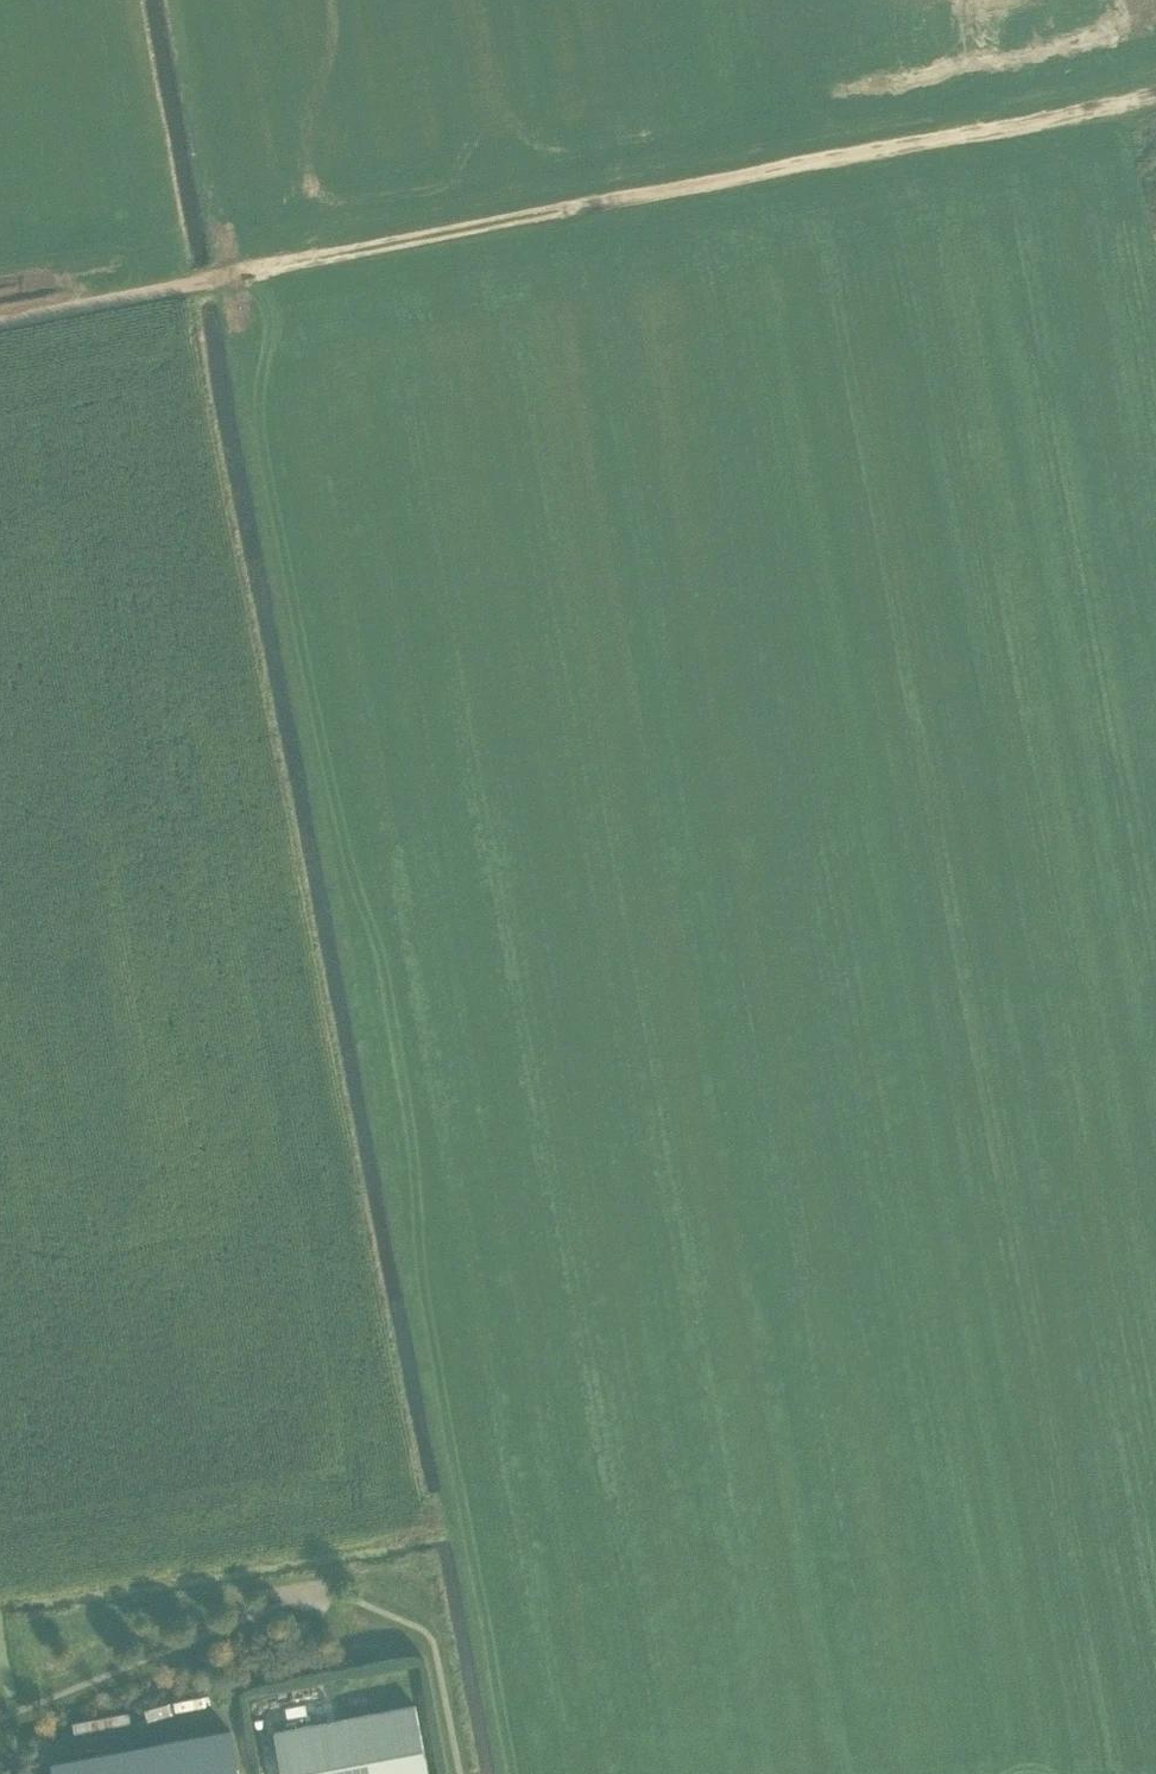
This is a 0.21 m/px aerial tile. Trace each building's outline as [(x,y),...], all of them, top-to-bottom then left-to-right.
[(414,1702),(273,1729),(282,1773),(425,1773),(428,1773),(414,1702)] [(143,1730),(153,1773),(238,1773),(225,1712),(143,1730)] [(62,1746),(68,1773),(153,1773),(143,1730),(62,1746)]
